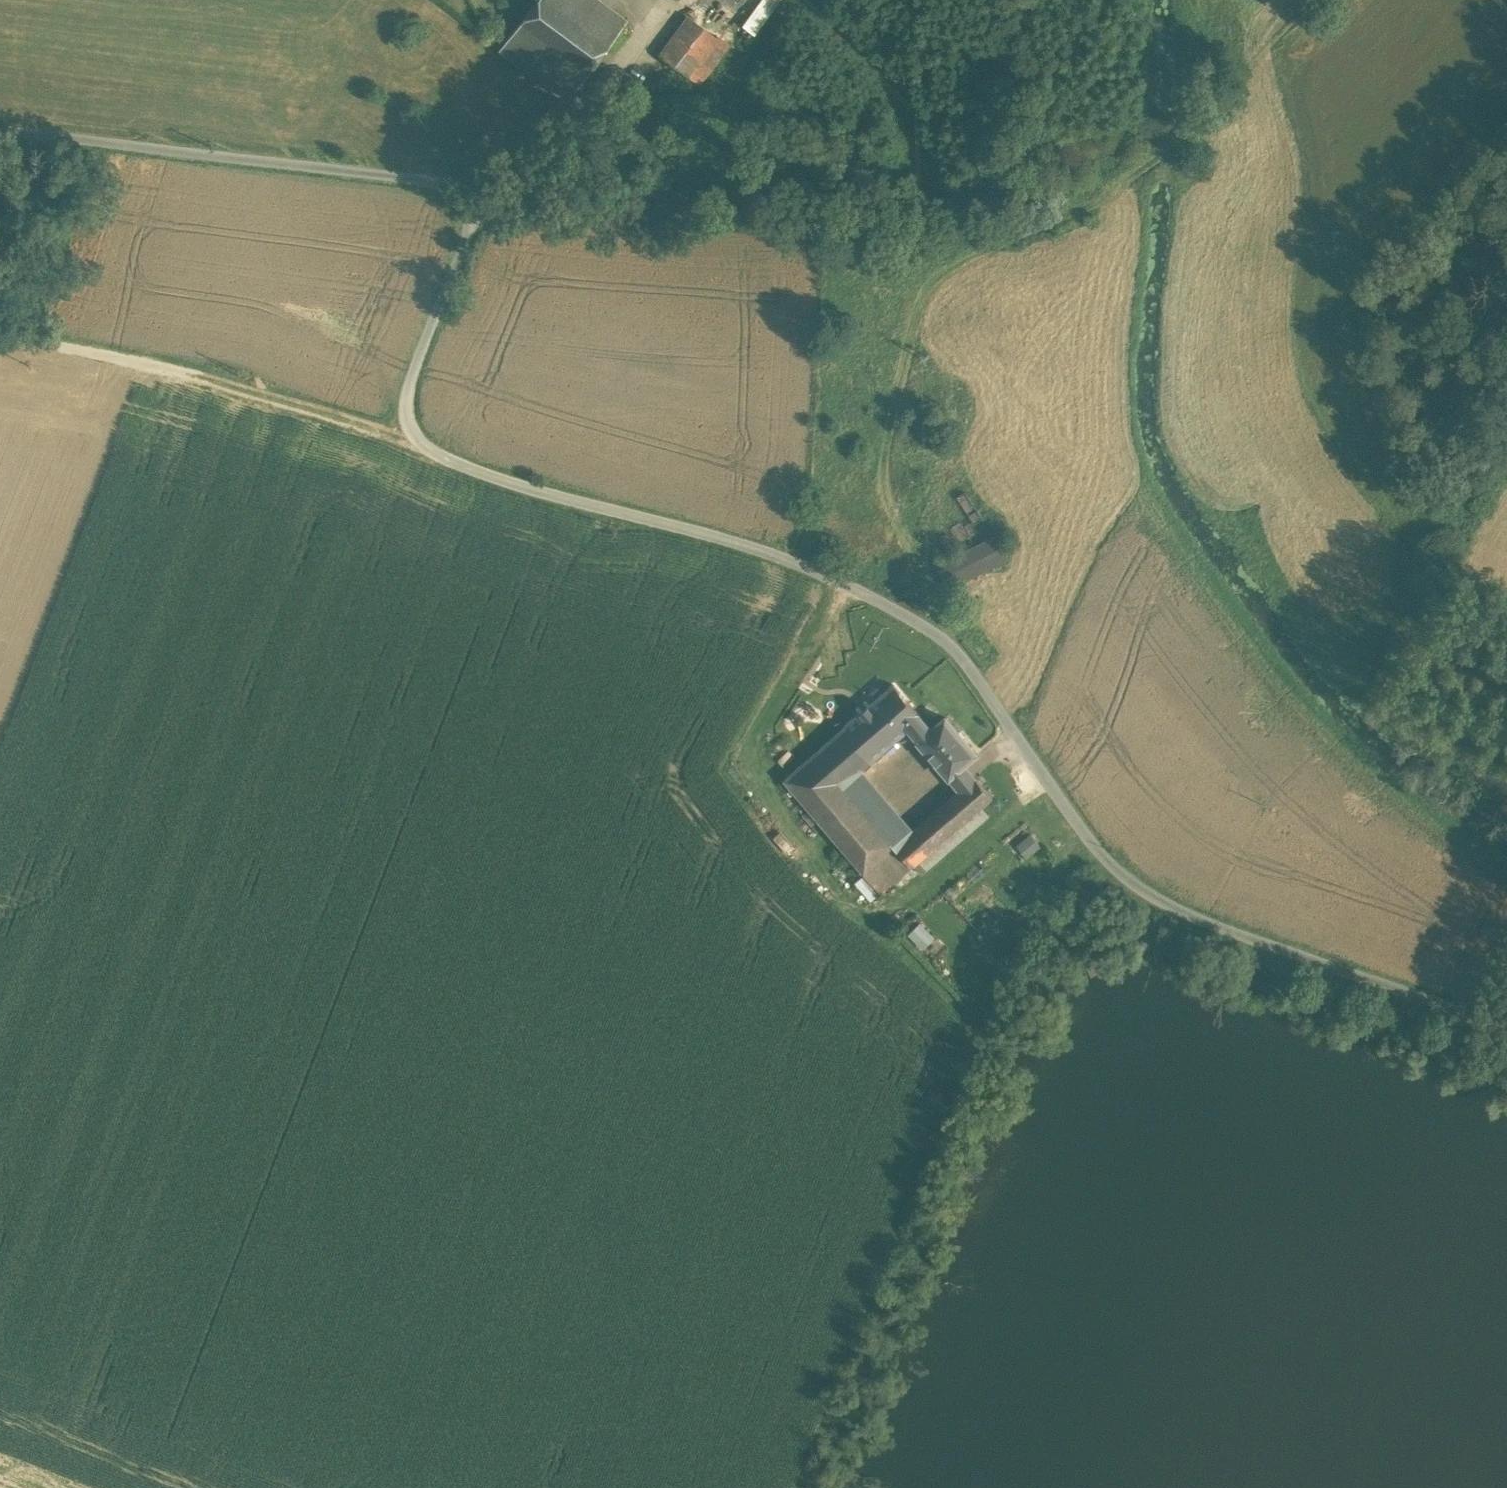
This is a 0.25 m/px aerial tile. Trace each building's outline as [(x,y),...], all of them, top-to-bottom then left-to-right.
[(561,0),(536,0),(516,27),(584,77),(613,39),(561,0)] [(601,0),(561,0),(613,39),(627,19),(601,0)] [(752,33),(774,0),(755,0),(739,24),(752,33)] [(689,16),(660,55),(687,75),(716,37),(689,16)] [(584,77),(516,27),(499,49),(567,100),(584,77)] [(716,37),(687,75),(700,84),(727,45),(716,37)] [(960,543),(988,533),(977,502),(949,511),(960,543)] [(996,538),(941,568),(955,593),(1010,563),(996,538)] [(895,684),(816,752),(844,784),(860,771),(909,728),(919,740),(933,728),(895,684)] [(933,728),(919,740),(950,776),(965,764),(977,753),(946,717),(933,728)] [(860,771),(844,784),(816,752),(785,778),(881,892),(913,865),(896,846),(912,831),(860,771)] [(912,831),(896,846),(913,865),(914,864),(921,871),(989,813),(983,805),(993,796),(965,764),(950,776),(961,790),(912,831)] [(1013,841),(1025,856),(1039,844),(1027,830),(1013,841)]
